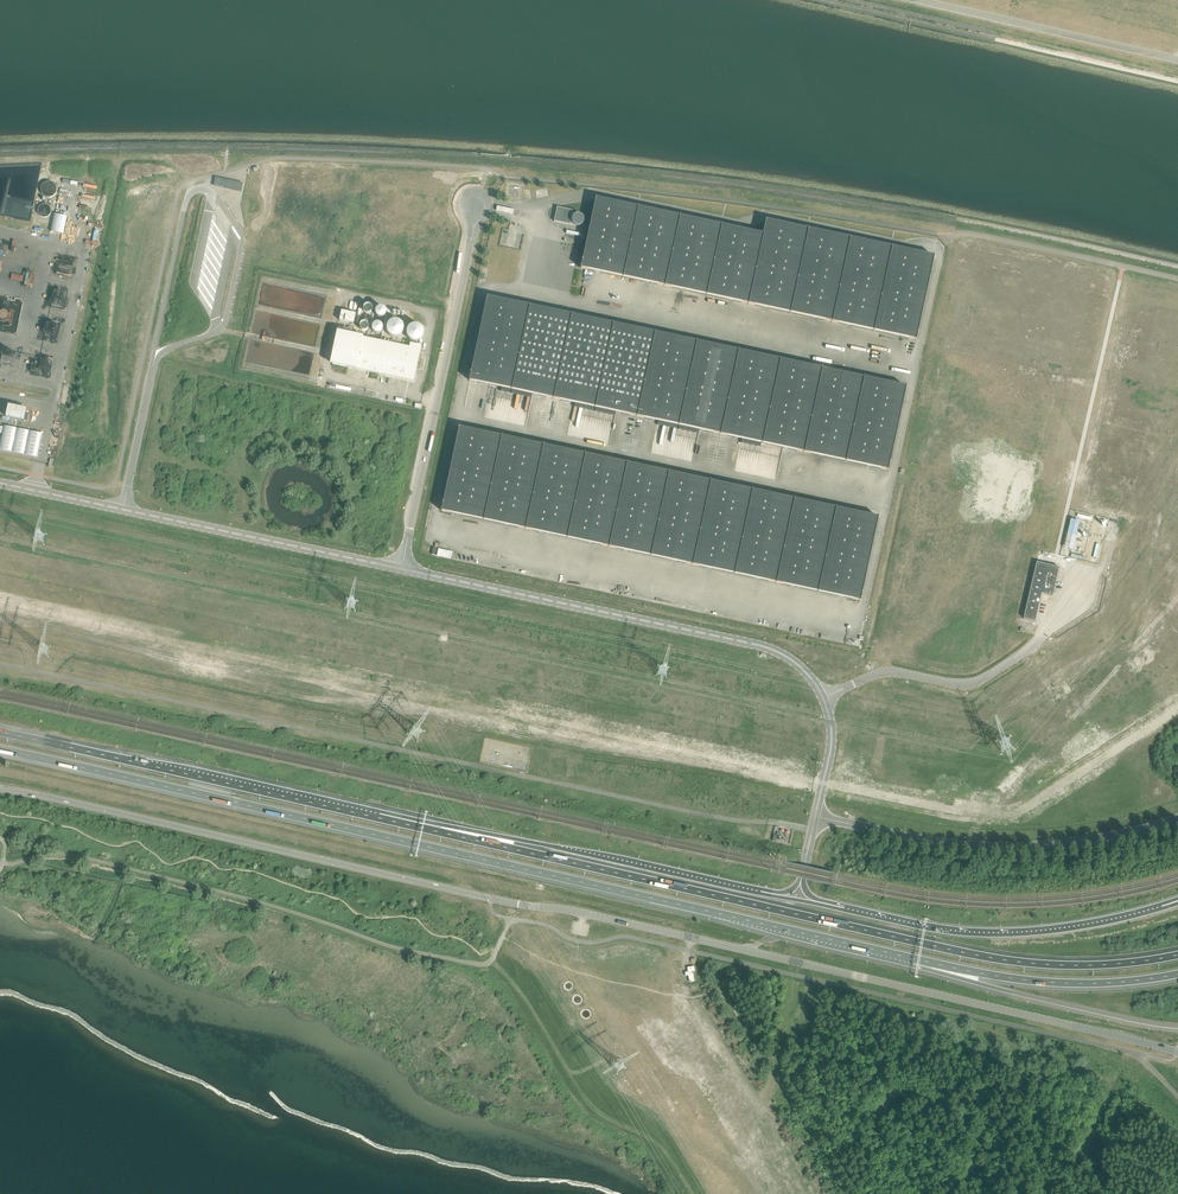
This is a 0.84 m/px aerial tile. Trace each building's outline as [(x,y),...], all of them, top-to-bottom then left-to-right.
[(241,192),(242,184),(215,178),(213,186),(241,192)] [(915,340),(933,256),(765,220),(762,234),(595,198),(580,268),(915,340)] [(497,206),(496,211),(513,214),(514,210),(497,206)] [(572,210),(557,207),(554,221),(569,225),(572,210)] [(65,234),(67,215),(54,213),(51,232),(65,234)] [(583,221),(583,219),(583,217),(582,216),(581,214),(579,213),(577,213),(575,214),(574,215),(572,216),(572,218),(572,220),(572,222),(573,223),(575,224),(577,225),(579,225),(581,224),(582,223),(583,221)] [(95,230),(101,232),(103,225),(92,223),(91,225),(96,227),(95,230)] [(571,240),(566,239),(566,244),(580,245),(581,238),(572,237),(571,240)] [(19,253),(37,256),(39,244),(36,244),(35,247),(30,247),(30,249),(20,248),(22,240),(9,238),(9,244),(15,244),(13,255),(19,256),(19,253)] [(11,279),(25,281),(24,284),(28,285),(30,275),(32,276),(33,272),(24,271),(24,275),(12,273),(11,279)] [(56,299),(62,300),(65,292),(59,290),(56,299)] [(906,386),(487,296),(469,380),(888,470),(906,386)] [(16,324),(18,311),(6,308),(7,301),(0,300),(0,323),(12,326),(12,323),(16,324)] [(371,309),(371,308),(371,306),(370,305),(369,304),(367,303),(366,303),(364,304),(363,305),(362,306),(362,308),(362,309),(363,311),(364,312),(365,312),(366,313),(368,312),(369,312),(370,311),(371,309)] [(385,312),(385,310),(384,309),(383,307),(381,307),(379,307),(377,307),(376,308),(375,310),(375,311),(375,313),(375,315),(376,316),(378,317),(379,317),(381,317),(383,317),(384,316),(385,314),(385,312)] [(356,313),(341,310),(339,320),(354,323),(356,313)] [(403,334),(404,331),(404,328),(403,325),(401,323),(398,321),(396,320),(393,321),(390,322),(388,324),(386,326),(386,329),(386,332),(388,335),(390,337),(393,338),(395,338),(398,338),(401,336),(403,334)] [(367,327),(368,325),(367,324),(366,322),(365,321),(363,321),(362,321),(360,322),(359,323),(359,324),(358,325),(358,327),(359,328),(360,329),(361,330),(363,330),(364,330),(366,329),(367,328),(367,327)] [(382,328),(381,326),(380,325),(379,323),(377,323),(375,322),(374,323),(372,324),(371,325),(371,327),(371,329),(371,330),(372,332),(374,333),(375,333),(377,333),(379,333),(380,331),(381,330),(382,328)] [(422,338),(423,335),(423,332),(422,329),(421,327),(418,325),(415,325),(412,325),(409,326),(407,328),(406,331),(405,334),(406,337),(407,339),(409,341),(412,342),(415,343),(418,342),(421,340),(422,338)] [(337,331),(330,364),(332,364),(346,367),(413,382),(421,346),(410,343),(409,347),(355,336),(356,332),(355,332),(356,328),(349,327),(348,330),(338,328),(338,331),(337,331)] [(13,355),(10,355),(11,349),(3,348),(1,363),(11,365),(13,355)] [(30,356),(27,365),(39,369),(42,361),(30,356)] [(9,405),(6,417),(24,421),(27,408),(9,405)] [(42,433),(4,426),(0,446),(0,449),(37,457),(42,433)] [(878,516),(459,427),(441,511),(860,600),(878,516)] [(439,548),(437,555),(451,558),(453,551),(439,548)] [(1037,562),(1024,619),(1036,621),(1042,593),(1053,596),(1060,567),(1037,562)] [(694,981),(693,971),(695,971),(694,966),(687,967),(688,972),(685,972),(685,976),(688,976),(689,982),(694,981)]
